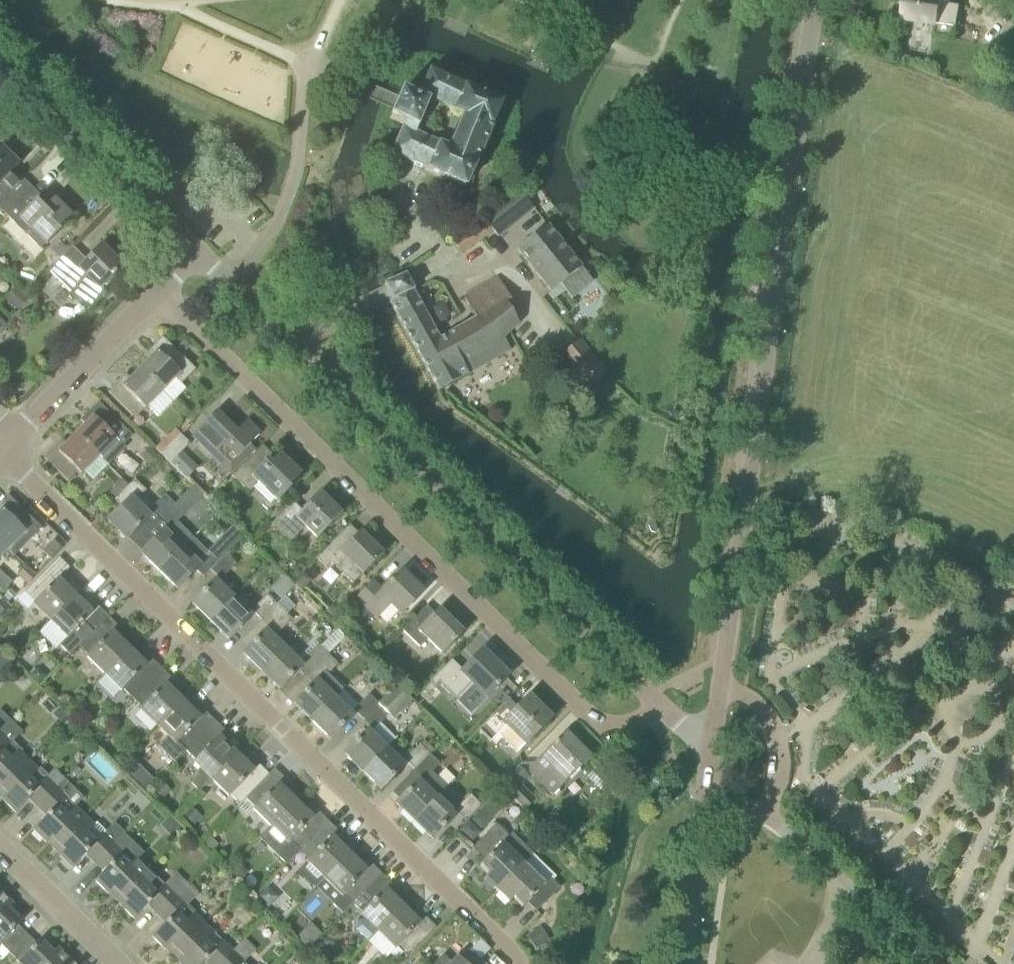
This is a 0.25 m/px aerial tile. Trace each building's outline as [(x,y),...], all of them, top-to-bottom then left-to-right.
[(946,26),(955,27),(958,7),(949,6),(950,0),(906,0),(906,1),(904,1),(902,13),(904,13),(903,20),(946,26)] [(396,104),(393,111),(390,118),(406,125),(393,155),(464,187),(501,103),(430,72),(418,98),(402,91),(399,97),(396,104)] [(19,184),(9,175),(19,165),(1,147),(0,149),(0,202),(10,191),(11,192),(19,184)] [(536,210),(522,192),(500,208),(514,227),(536,210)] [(23,196),(17,203),(5,214),(30,239),(35,233),(47,245),(61,231),(59,229),(71,216),(54,199),(44,209),(36,201),(32,204),(23,196)] [(452,245),(460,257),(493,232),(484,220),(452,245)] [(517,249),(551,292),(582,268),(547,225),(517,249)] [(68,250),(60,241),(51,250),(60,258),(68,250)] [(48,270),(71,293),(75,296),(89,310),(106,293),(102,288),(115,275),(114,273),(122,266),(102,246),(87,261),(72,246),(68,250),(60,258),(48,270)] [(417,351),(439,339),(412,290),(408,282),(404,274),(382,286),(386,293),(390,301),(417,351)] [(463,299),(475,319),(503,303),(504,304),(510,301),(497,279),(463,299)] [(503,303),(475,319),(439,339),(417,351),(439,391),(469,375),(468,374),(510,350),(503,338),(518,324),(504,304),(503,303)] [(153,356),(140,370),(162,391),(175,378),(181,384),(195,370),(162,338),(149,351),(153,356)] [(577,344),(563,357),(589,387),(604,374),(577,344)] [(134,419),(144,409),(162,391),(140,370),(126,383),(122,379),(108,393),(131,417),(134,419)] [(132,437),(122,426),(98,403),(85,417),(89,421),(75,435),(107,466),(125,447),(124,446),(132,437)] [(250,445),(260,434),(247,421),(236,431),(216,411),(195,433),(191,437),(230,476),(255,450),(250,445)] [(160,453),(170,463),(176,457),(190,444),(180,434),(160,453)] [(107,466),(75,435),(62,449),(57,444),(44,458),(68,482),(78,472),(80,475),(83,472),(93,481),(107,466)] [(271,463),(258,451),(233,478),(249,493),(258,484),(278,504),(291,490),(288,487),(302,474),(280,454),(271,463)] [(108,521),(127,539),(148,516),(135,503),(146,491),(135,479),(128,486),(116,499),(115,500),(121,506),(108,521)] [(110,493),(116,499),(128,486),(122,480),(110,493)] [(342,514),(320,493),(303,511),(293,501),(271,524),(290,543),(305,528),(317,539),(342,514)] [(150,510),(160,521),(175,505),(165,494),(150,510)] [(7,550),(13,556),(27,542),(41,528),(7,495),(0,503),(0,543),(7,550)] [(185,515),(175,505),(160,521),(171,531),(168,534),(164,530),(141,553),(159,571),(192,537),(177,523),(185,515)] [(203,577),(210,570),(226,554),(244,536),(234,525),(207,552),(192,537),(159,571),(178,589),(196,570),(203,577)] [(353,583),(362,574),(363,575),(383,554),(360,532),(354,538),(346,529),(317,558),(326,567),(331,562),(353,583)] [(42,551),(51,560),(62,549),(54,540),(42,551)] [(236,565),(226,554),(210,570),(220,580),(236,565)] [(33,605),(50,621),(81,590),(72,581),(66,587),(59,580),(70,568),(59,557),(24,593),(35,603),(33,605)] [(17,576),(27,585),(35,576),(25,567),(17,576)] [(422,593),(401,572),(383,591),(373,581),(356,599),(376,619),(391,604),(401,614),(422,593)] [(192,603),(210,621),(232,598),(215,580),(192,603)] [(90,599),(81,590),(50,621),(67,637),(60,645),(70,655),(79,646),(108,617),(98,607),(92,612),(84,605),(90,599)] [(262,620),(277,605),(267,595),(252,610),(262,620)] [(232,598),(210,621),(229,639),(251,616),(232,598)] [(243,654),(261,671),(283,648),(273,638),(278,633),(273,628),(287,614),(277,605),(262,620),(269,627),(243,654)] [(326,612),(333,619),(339,613),(332,606),(326,612)] [(440,610),(431,618),(423,610),(403,631),(420,648),(428,640),(442,653),(462,632),(440,610)] [(118,626),(108,617),(79,646),(89,655),(87,657),(104,674),(134,643),(126,634),(120,640),(112,632),(118,626)] [(134,643),(104,674),(122,691),(123,690),(133,699),(162,670),(151,659),(146,665),(138,657),(144,652),(134,643)] [(302,666),(283,648),(261,671),(279,689),(302,666)] [(305,663),(313,671),(329,655),(320,648),(305,663)] [(434,699),(444,688),(455,699),(472,683),(487,698),(508,676),(507,676),(506,676),(495,666),(496,665),(482,651),(463,672),(451,660),(434,678),(436,680),(425,691),(434,699)] [(338,664),(329,655),(313,671),(323,680),(338,664)] [(141,709),(158,726),(188,696),(179,687),(174,692),(166,685),(172,679),(162,670),(133,699),(142,708),(141,709)] [(316,681),(294,703),(312,721),(334,699),(316,681)] [(364,721),(373,730),(389,715),(394,720),(414,701),(398,685),(379,705),(364,721)] [(343,690),(334,699),(312,721),(330,739),(352,717),(350,714),(353,710),(364,721),(379,705),(369,695),(359,705),(343,690)] [(175,762),(187,751),(215,722),(205,712),(199,718),(192,710),(197,704),(188,696),(158,726),(167,736),(158,745),(175,762)] [(551,719),(528,697),(510,714),(502,706),(478,730),(494,746),(501,738),(516,753),(525,744),(551,719)] [(225,732),(215,722),(187,751),(196,760),(195,762),(200,768),(192,784),(199,791),(212,779),(242,748),(233,739),(227,745),(220,738),(225,732)] [(363,771),(385,748),(368,730),(345,753),(363,771)] [(1,788),(28,761),(18,751),(9,759),(2,752),(10,743),(0,733),(0,786),(1,788)] [(527,771),(553,796),(568,779),(590,757),(575,742),(571,747),(565,741),(569,737),(565,733),(527,771)] [(414,770),(430,754),(420,744),(404,760),(414,770)] [(241,804),(246,798),(274,769),(268,774),(258,765),(252,770),(245,763),(251,757),(242,748),(212,779),(230,796),(231,795),(241,804)] [(385,748),(363,771),(381,789),(403,766),(385,748)] [(440,764),(430,754),(414,770),(425,780),(421,784),(418,781),(396,803),(414,821),(436,799),(435,798),(447,787),(432,772),(440,764)] [(37,808),(56,788),(65,780),(54,769),(48,775),(40,768),(38,770),(28,761),(1,788),(8,794),(2,800),(15,813),(29,799),(37,808)] [(253,809),(271,827),(301,795),(292,786),(286,792),(279,785),(284,779),(274,769),(246,798),(255,807),(253,809)] [(51,837),(58,844),(85,817),(75,806),(83,798),(65,780),(56,788),(37,808),(46,816),(33,830),(46,843),(51,837)] [(522,787),(521,788),(512,797),(525,810),(534,800),(522,787)] [(465,820),(480,804),(470,794),(456,811),(465,820)] [(287,865),(300,851),(328,822),(318,811),(312,817),(305,810),(310,804),(301,795),(271,827),(287,842),(276,854),(287,865)] [(414,821),(432,839),(454,816),(436,799),(414,821)] [(484,809),(472,821),(482,830),(493,819),(484,809)] [(95,826),(85,817),(58,844),(65,850),(59,856),(72,869),(86,855),(95,864),(113,845),(103,835),(106,832),(98,823),(95,826)] [(460,831),(473,844),(482,833),(469,821),(460,831)] [(338,832),(328,822),(300,851),(309,860),(307,862),(324,879),(355,848),(346,839),(340,845),(332,837),(338,832)] [(484,879),(497,892),(523,864),(532,854),(512,834),(508,838),(495,825),(486,835),(472,849),(485,861),(480,866),(489,874),(484,879)] [(114,888),(120,895),(146,868),(137,858),(128,867),(119,857),(122,854),(113,845),(95,864),(104,872),(95,881),(108,894),(114,888)] [(344,894),(353,902),(353,903),(382,874),(371,864),(366,870),(358,862),(364,857),(355,848),(324,879),(341,896),(344,894)] [(559,888),(552,881),(546,887),(523,864),(497,892),(508,903),(513,899),(522,907),(527,902),(536,912),(559,888)] [(175,896),(146,868),(120,895),(127,901),(122,907),(135,920),(149,906),(157,914),(175,896)] [(360,915),(357,918),(357,929),(369,941),(377,932),(378,932),(409,901),(399,892),(394,897),(386,890),(392,884),(382,874),(353,903),(362,912),(360,915)] [(9,953),(27,934),(17,925),(21,921),(8,908),(12,904),(0,892),(0,945),(9,953)] [(171,944),(178,951),(204,924),(194,915),(186,923),(178,915),(186,907),(175,896),(157,914),(166,923),(152,937),(165,950),(171,944)] [(409,901),(378,932),(396,950),(398,947),(408,957),(436,928),(425,917),(419,923),(412,915),(417,909),(409,901)] [(221,942),(213,950),(205,942),(213,934),(204,924),(178,951),(184,957),(179,963),(180,963),(204,963),(205,962),(207,963),(220,963),(232,952),(221,942)] [(9,953),(20,963),(68,963),(71,961),(58,949),(54,953),(41,940),(37,944),(27,934),(9,953)] [(470,950),(461,960),(458,957),(452,963),(443,955),(434,963),(485,963),(470,950)] [(243,963),(232,952),(220,963),(241,963),(243,963)]
